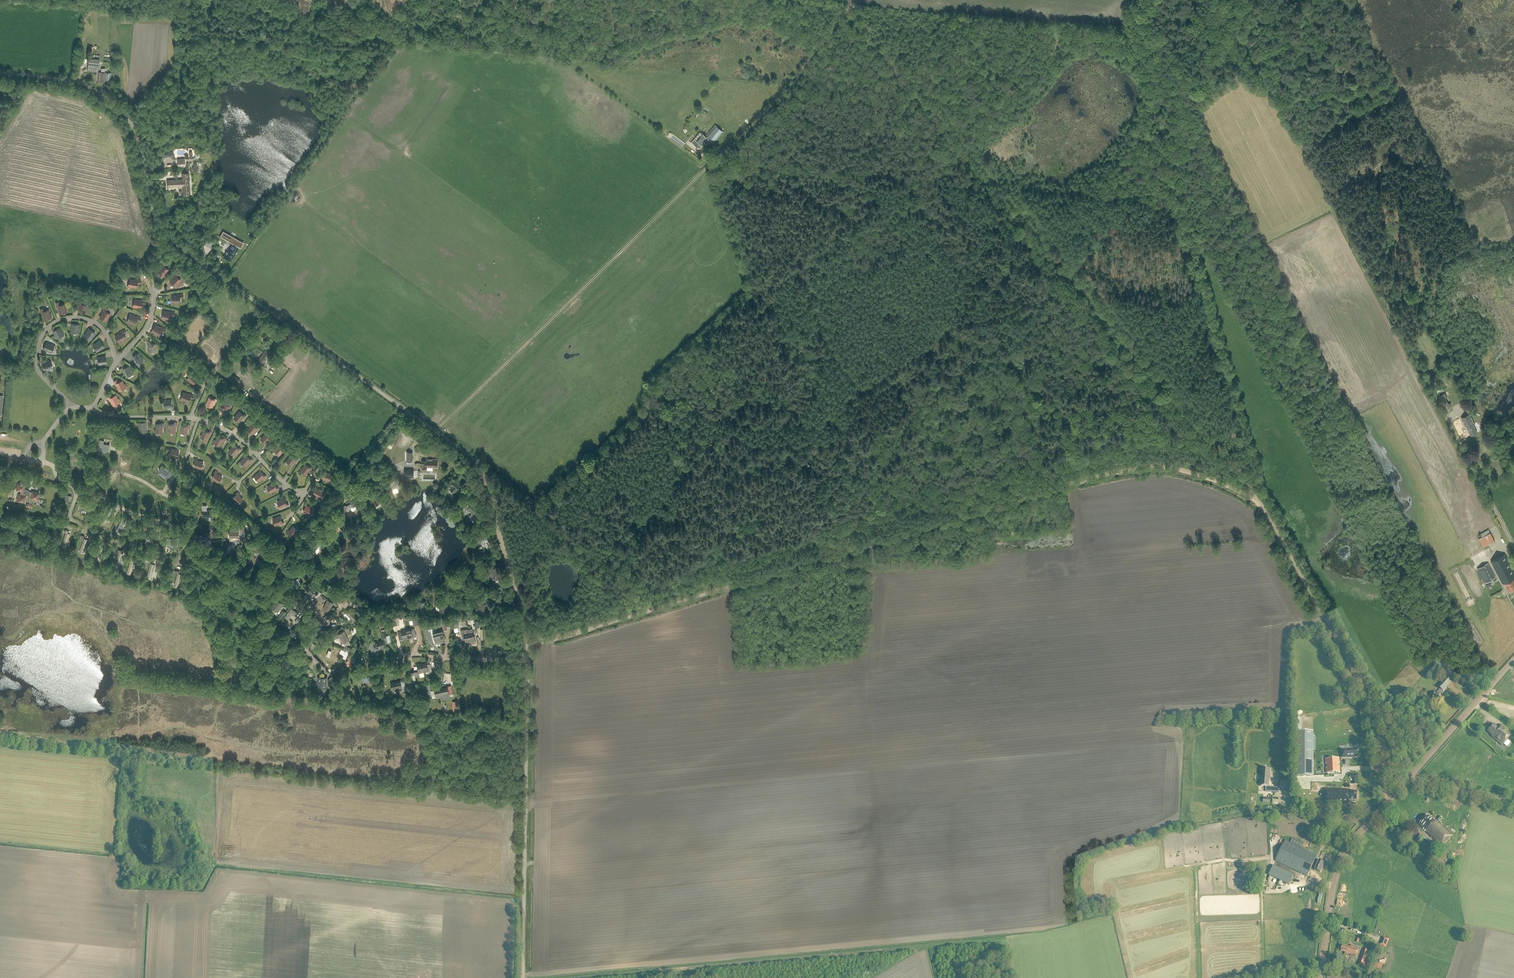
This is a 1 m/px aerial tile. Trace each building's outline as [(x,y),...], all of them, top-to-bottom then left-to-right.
[(98,73),(99,59),(89,57),(87,71),(98,73)] [(112,73),(106,73),(99,72),(98,82),(106,82),(111,82),(112,73)] [(703,134),(697,141),(694,139),(691,143),(699,149),(708,138),(714,144),(723,133),(714,125),(705,136),(703,134)] [(178,167),(185,167),(185,158),(177,159),(178,167)] [(738,160),(731,163),(733,169),(737,178),(743,174),(738,160)] [(183,195),(190,194),(189,173),(182,174),(183,180),(168,180),(168,187),(183,187),(183,195)] [(239,245),(235,243),(233,246),(230,244),(226,251),(227,252),(224,257),(231,261),(232,258),(233,259),(238,249),(237,248),(239,245)] [(166,273),(169,270),(165,267),(166,265),(164,263),(160,267),(161,268),(158,272),(165,277),(167,274),(166,273)] [(178,284),(181,280),(177,277),(179,275),(177,273),(173,277),(174,277),(170,282),(176,287),(178,284)] [(140,284),(141,280),(135,279),(135,280),(130,279),(128,287),(132,288),(132,287),(136,288),(137,283),(140,284)] [(178,295),(178,296),(172,295),(172,303),(175,304),(175,303),(180,303),(180,298),(183,298),(183,295),(178,295)] [(145,304),(146,301),(140,300),(140,301),(135,299),(133,307),(136,308),(136,307),(141,308),(142,304),(145,304)] [(78,312),(86,313),(87,310),(86,310),(87,305),(82,304),(83,301),(80,301),(79,306),(78,312)] [(59,314),(67,312),(66,308),(64,304),(60,305),(59,302),(56,303),(57,308),(58,308),(59,314)] [(108,318),(110,314),(106,312),(108,309),(105,307),(102,312),(103,312),(100,317),(106,321),(108,318)] [(44,320),(52,317),(51,314),(50,314),(49,310),(44,311),(43,308),(40,309),(42,315),(42,314),(44,320)] [(170,312),(169,313),(164,311),(162,319),(165,320),(166,319),(170,320),(171,316),(174,316),(175,313),(170,312)] [(136,316),(135,317),(130,315),(127,322),(130,323),(131,323),(135,324),(137,320),(140,322),(141,318),(136,316)] [(79,333),(79,329),(79,324),(72,324),(71,332),(79,333)] [(161,327),(161,328),(156,325),(152,332),(155,333),(159,335),(162,331),(164,333),(166,330),(161,327)] [(57,339),(64,335),(62,332),(61,332),(59,328),(53,331),(57,339)] [(92,337),(95,333),(89,329),(84,336),(91,340),(93,337),(92,337)] [(124,330),(119,333),(120,333),(115,336),(119,343),(122,341),(126,338),(123,334),(126,333),(124,330)] [(100,349),(104,347),(100,341),(93,345),(97,352),(100,350),(100,349)] [(157,352),(157,349),(156,349),(156,344),(151,343),(151,342),(148,341),(148,345),(149,346),(149,352),(157,352)] [(51,352),(54,345),(51,344),(51,345),(46,343),(44,349),(51,352)] [(270,353),(271,352),(267,349),(266,351),(265,350),(262,354),(263,354),(262,356),(261,356),(257,362),(263,366),(266,362),(265,361),(267,359),(267,360),(271,354),(270,353)] [(237,355),(234,353),(231,357),(235,359),(234,359),(246,366),(244,369),(247,370),(245,374),(249,377),(251,373),(252,373),(256,366),(246,359),(238,354),(237,355)] [(136,364),(144,361),(142,357),(141,358),(139,354),(133,357),(136,364)] [(102,364),(106,363),(106,356),(97,357),(98,365),(102,365),(102,364)] [(46,361),(47,362),(42,364),(44,370),(52,368),(50,360),(46,361)] [(127,377),(134,373),(132,370),(130,366),(123,369),(127,377)] [(237,385),(241,380),(228,371),(224,375),(237,385)] [(198,383),(201,380),(197,377),(196,377),(192,373),(187,379),(189,382),(190,381),(193,384),(196,381),(198,383)] [(119,391),(127,388),(125,384),(124,385),(122,381),(118,383),(117,380),(114,381),(116,386),(117,386),(119,391)] [(193,399),(194,396),(189,394),(184,392),(181,400),(184,401),(184,400),(189,402),(190,398),(193,399)] [(1447,398),(1445,393),(1438,397),(1445,410),(1452,406),(1450,403),(1448,404),(1445,399),(1447,398)] [(113,406),(120,402),(119,399),(118,399),(116,395),(112,397),(111,394),(108,396),(110,401),(111,401),(113,406)] [(216,402),(217,399),(215,398),(214,400),(209,398),(206,405),(213,407),(215,402),(216,402)] [(171,408),(173,408),(173,406),(172,406),(172,400),(164,401),(164,408),(171,407),(171,408)] [(231,408),(232,406),(230,405),(229,406),(224,404),(222,408),(221,407),(220,410),(227,413),(230,408),(231,408)] [(244,418),(246,416),(244,414),(243,415),(239,412),(234,418),(239,422),(243,417),(244,418)] [(1471,436),(1477,432),(1474,426),(1475,425),(1470,415),(1461,419),(1466,427),(1471,436)] [(156,429),(154,429),(154,432),(162,432),(163,427),(164,427),(164,423),(162,423),(162,425),(156,425),(156,429)] [(176,432),(175,426),(177,426),(177,423),(174,423),(174,424),(169,425),(169,432),(176,432)] [(247,430),(252,434),(256,429),(257,430),(259,428),(257,426),(257,427),(252,424),(247,430)] [(190,428),(190,425),(188,425),(187,426),(182,425),(181,433),(187,434),(188,428),(190,428)] [(206,440),(209,435),(210,435),(211,432),(209,431),(209,432),(204,430),(200,437),(206,440)] [(269,439),(270,441),(273,438),(271,437),(270,437),(266,433),(261,439),(265,444),(269,439)] [(223,439),(218,436),(214,443),(220,446),(223,441),(224,442),(226,439),(223,438),(223,439)] [(103,444),(104,440),(99,440),(98,450),(109,452),(110,445),(103,444)] [(239,452),(241,450),(239,448),(238,449),(234,445),(229,451),(234,455),(238,451),(239,452)] [(283,451),(284,452),(286,449),(285,448),(284,449),(279,445),(275,451),(280,455),(283,451)] [(175,458),(178,459),(179,457),(178,456),(179,451),(172,449),(170,455),(176,457),(175,458)] [(295,461),(296,462),(298,459),(296,458),(295,459),(291,455),(286,461),(291,465),(295,461)] [(245,466),(249,461),(251,463),(253,460),(251,459),(250,459),(246,456),(241,462),(245,466)] [(198,461),(198,459),(195,458),(194,461),(196,461),(194,466),(201,469),(203,463),(198,461)] [(427,468),(427,467),(438,467),(438,459),(427,459),(427,461),(422,461),(422,467),(422,468),(427,468)] [(309,470),(311,471),(312,468),(310,467),(310,468),(305,464),(301,471),(306,474),(309,470)] [(163,465),(159,470),(169,477),(173,472),(163,465)] [(414,477),(414,470),(414,469),(405,469),(405,477),(404,480),(409,480),(409,478),(413,478),(414,477)] [(214,473),(215,473),(212,478),(218,482),(222,477),(217,474),(218,472),(216,471),(214,473)] [(259,482),(263,478),(264,479),(266,477),(265,475),(264,476),(260,472),(254,477),(259,482)] [(328,482),(331,483),(332,480),(330,480),(332,474),(325,472),(323,478),(328,480),(328,482)] [(398,478),(389,482),(392,490),(401,486),(398,478)] [(451,484),(453,485),(450,489),(455,492),(458,489),(459,490),(463,486),(455,480),(451,484)] [(30,502),(34,503),(35,499),(38,500),(39,493),(32,491),(32,492),(27,491),(27,490),(24,489),(25,484),(18,483),(16,490),(22,491),(21,494),(18,494),(17,501),(24,503),(25,501),(30,502)] [(275,489),(276,491),(279,489),(278,487),(277,488),(274,483),(267,487),(271,493),(275,489)] [(320,500),(321,497),(320,497),(323,492),(316,488),(313,494),(318,497),(317,498),(320,500)] [(236,494),(237,495),(233,498),(238,504),(243,500),(239,496),(240,494),(238,492),(236,494)] [(372,496),(371,494),(367,496),(370,501),(371,501),(373,506),(381,502),(379,498),(378,499),(376,495),(372,496)] [(277,502),(280,508),(285,505),(286,507),(289,506),(288,503),(287,504),(284,499),(277,502)] [(347,514),(352,511),(351,509),(356,506),(357,508),(360,507),(358,504),(356,506),(353,500),(350,501),(351,503),(344,507),(347,514)] [(472,504),(467,510),(475,515),(479,510),(472,504)] [(308,514),(307,516),(310,517),(311,515),(310,514),(313,510),(306,506),(303,511),(308,514)] [(98,516),(103,518),(107,520),(109,516),(98,510),(96,514),(99,515),(98,516)] [(275,525),(280,523),(281,525),(284,524),(283,521),(282,522),(280,516),(273,519),(275,525)] [(116,524),(121,526),(125,527),(126,524),(115,519),(113,523),(116,524)] [(341,530),(339,528),(338,525),(331,530),(335,536),(342,531),(341,530)] [(286,533),(288,535),(289,534),(293,537),(298,530),(292,527),(289,531),(288,531),(286,533)] [(1484,547),(1497,541),(1491,529),(1482,533),(1483,537),(1480,538),(1484,547)] [(70,534),(66,532),(61,546),(65,548),(70,534)] [(492,549),(487,538),(486,535),(479,539),(482,545),(484,544),(488,551),(492,549)] [(80,550),(84,551),(86,547),(88,541),(88,540),(84,539),(80,550)] [(311,556),(315,552),(317,553),(319,551),(318,550),(319,549),(318,548),(321,545),(317,542),(308,553),(311,556)] [(264,548),(264,545),(254,546),(255,551),(255,555),(264,554),(264,548)] [(102,554),(105,549),(104,548),(105,547),(101,546),(96,557),(96,559),(100,561),(100,559),(102,554)] [(123,554),(119,552),(114,563),(118,565),(120,561),(121,561),(123,555),(123,554)] [(1513,588),(1513,572),(1505,554),(1491,561),(1502,584),(1504,583),(1506,588),(1507,588),(1508,591),(1513,588)] [(135,561),(131,559),(127,573),(131,575),(135,561)] [(277,560),(272,568),(278,572),(283,564),(277,560)] [(147,577),(151,579),(155,565),(151,563),(147,577)] [(1496,578),(1488,563),(1477,569),(1485,583),(1496,578)] [(497,568),(491,569),(487,570),(488,574),(492,573),(493,579),(499,577),(497,568)] [(335,579),(339,576),(336,570),(326,576),(328,579),(330,578),(333,584),(337,582),(335,579)] [(174,587),(178,588),(182,574),(178,573),(174,587)] [(286,583),(288,589),(300,585),(297,579),(286,583)] [(314,595),(308,589),(303,594),(301,595),(304,599),(306,597),(308,600),(314,595)] [(503,605),(508,604),(505,593),(500,595),(503,605)] [(282,603),(276,599),(271,608),(277,612),(282,603)] [(329,612),(333,603),(327,600),(323,608),(329,612)] [(437,600),(437,605),(436,605),(436,610),(440,610),(446,611),(447,601),(441,601),(441,600),(437,600)] [(426,612),(426,602),(418,602),(417,608),(419,608),(419,611),(426,612)] [(489,603),(476,602),(476,612),(488,612),(489,603)] [(298,612),(291,608),(285,617),(289,619),(292,614),(296,616),(298,612)] [(354,621),(359,616),(350,608),(346,613),(354,621)] [(286,612),(283,610),(277,618),(281,620),(286,612)] [(400,624),(398,617),(391,619),(392,626),(400,624)] [(412,619),(414,626),(421,624),(419,617),(412,619)] [(304,626),(301,625),(298,632),(301,633),(300,634),(304,636),(308,627),(304,626)] [(476,643),(476,640),(473,632),(472,627),(467,629),(468,633),(470,642),(471,641),(471,644),(476,643)] [(406,630),(408,639),(413,637),(413,636),(416,636),(414,628),(406,630)] [(387,636),(386,631),(385,631),(384,629),(381,630),(382,637),(387,636),(388,642),(391,642),(390,635),(387,636)] [(466,643),(470,642),(468,633),(467,629),(460,630),(463,640),(465,640),(466,643)] [(403,640),(408,639),(406,630),(397,632),(399,640),(403,639),(403,640)] [(350,643),(344,631),(336,635),(335,636),(337,639),(338,640),(340,638),(344,646),(350,643)] [(376,651),(380,650),(378,641),(373,642),(370,643),(372,650),(375,649),(376,651)] [(331,656),(334,657),(333,658),(335,659),(338,652),(336,651),(335,654),(331,652),(332,651),(329,650),(326,656),(330,657),(331,656)] [(417,664),(418,669),(410,671),(411,674),(411,675),(412,681),(416,680),(415,674),(423,672),(421,664),(417,664)] [(360,674),(362,682),(368,681),(368,679),(371,679),(370,674),(367,675),(367,672),(360,674)] [(327,677),(317,677),(316,688),(326,689),(327,677)] [(1440,689),(1437,693),(1436,693),(1431,698),(1439,705),(1443,699),(1440,696),(1452,682),(1446,677),(1437,687),(1440,689)] [(394,682),(396,691),(403,689),(400,680),(394,682)] [(441,687),(443,696),(444,696),(445,699),(450,697),(449,695),(453,694),(451,687),(448,686),(441,687)] [(441,687),(434,689),(436,698),(443,696),(441,687)] [(458,710),(458,706),(458,701),(452,701),(452,707),(454,707),(454,713),(461,713),(461,710),(458,710)] [(1301,719),(1293,719),(1294,730),(1302,730),(1301,719)] [(1502,746),(1512,735),(1501,725),(1498,729),(1494,725),(1488,732),(1494,737),(1493,738),(1502,746)] [(1296,776),(1314,776),(1313,731),(1297,731),(1296,776)] [(1353,750),(1353,749),(1349,749),(1349,750),(1342,751),(1342,758),(1349,757),(1349,758),(1354,758),(1354,757),(1358,757),(1358,750),(1353,750)] [(1327,774),(1340,776),(1341,771),(1338,771),(1339,767),(1342,767),(1342,762),(1328,760),(1327,774)] [(1270,770),(1261,769),(1261,787),(1266,787),(1265,792),(1279,793),(1279,788),(1269,788),(1269,781),(1270,781),(1270,770)] [(1360,784),(1360,773),(1351,773),(1351,778),(1355,778),(1355,784),(1360,784)] [(1357,800),(1357,792),(1350,792),(1350,790),(1325,789),(1325,804),(1349,805),(1349,800),(1357,800)] [(1445,844),(1452,836),(1438,823),(1436,821),(1435,820),(1434,821),(1428,816),(1419,824),(1426,831),(1425,832),(1426,833),(1441,847),(1444,844),(1445,844)] [(1316,859),(1317,856),(1285,841),(1275,862),(1307,877),(1313,865),(1316,866),(1314,870),(1320,873),(1325,864),(1318,861),(1316,859)] [(1432,851),(1436,846),(1430,841),(1426,845),(1432,851)] [(1273,866),(1269,876),(1267,883),(1276,887),(1279,880),(1289,885),(1293,875),(1273,866)] [(1389,939),(1383,937),(1380,946),(1386,948),(1388,943),(1389,939)] [(1356,957),(1359,948),(1350,946),(1350,948),(1342,945),(1340,951),(1345,953),(1351,955),(1350,956),(1356,957)] [(1370,951),(1364,949),(1358,966),(1363,968),(1365,967),(1370,951)]
